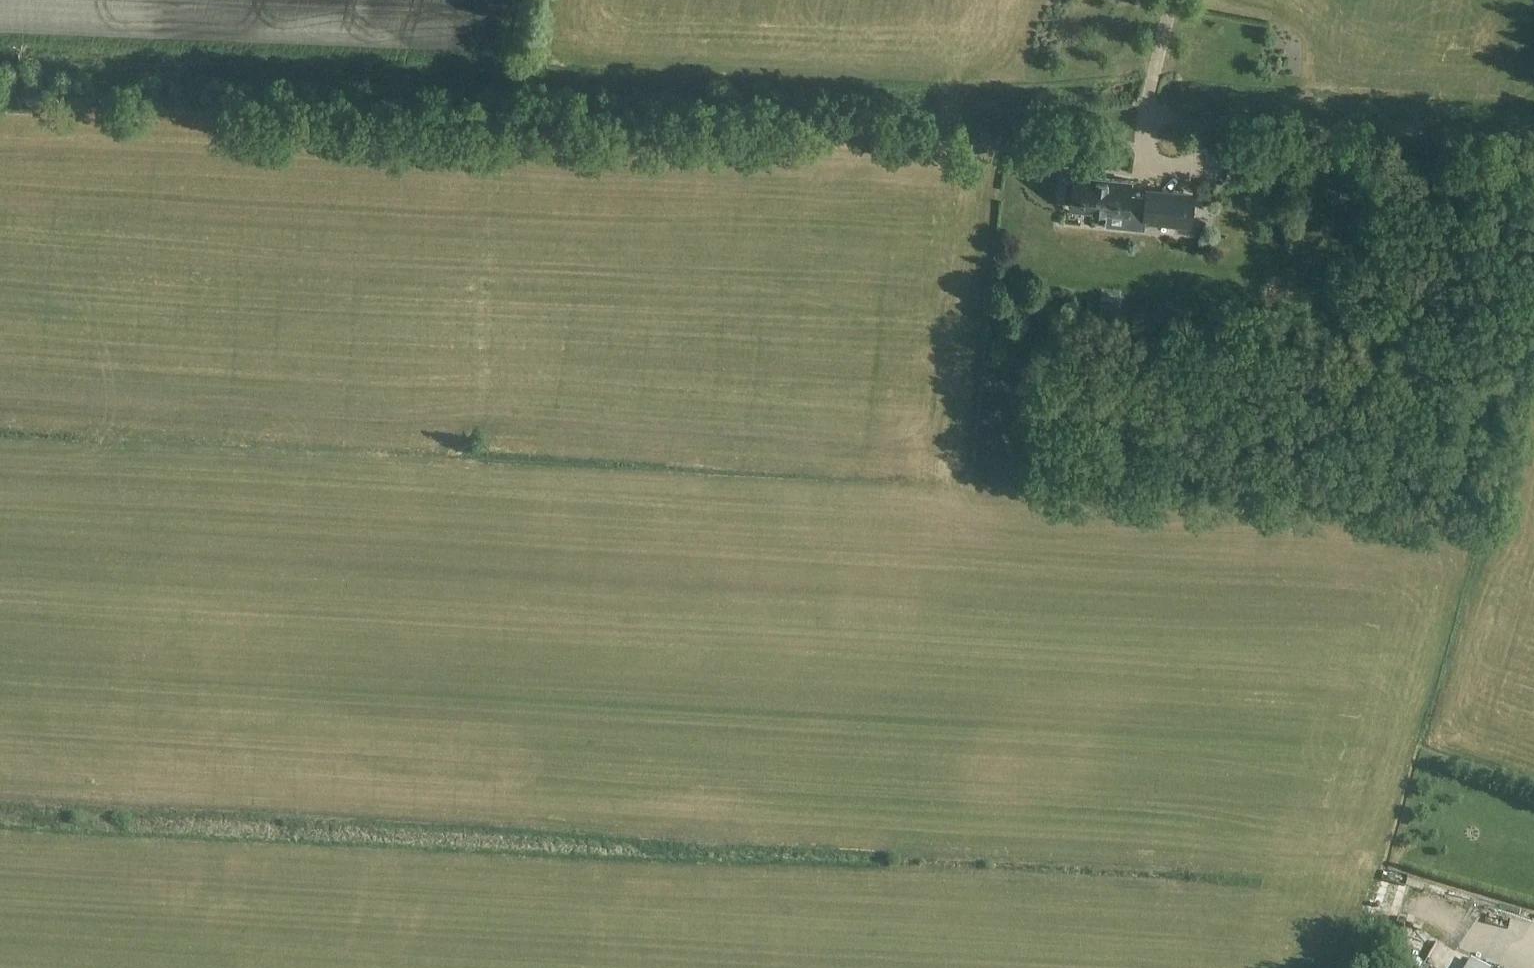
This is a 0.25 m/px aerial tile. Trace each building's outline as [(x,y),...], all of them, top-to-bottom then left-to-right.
[(1131,181),(1073,175),(1072,182),(1067,181),(1065,200),(1071,200),(1070,207),(1127,213),(1125,226),(1144,228),(1145,222),(1191,226),(1194,199),(1130,192),(1131,181)]
